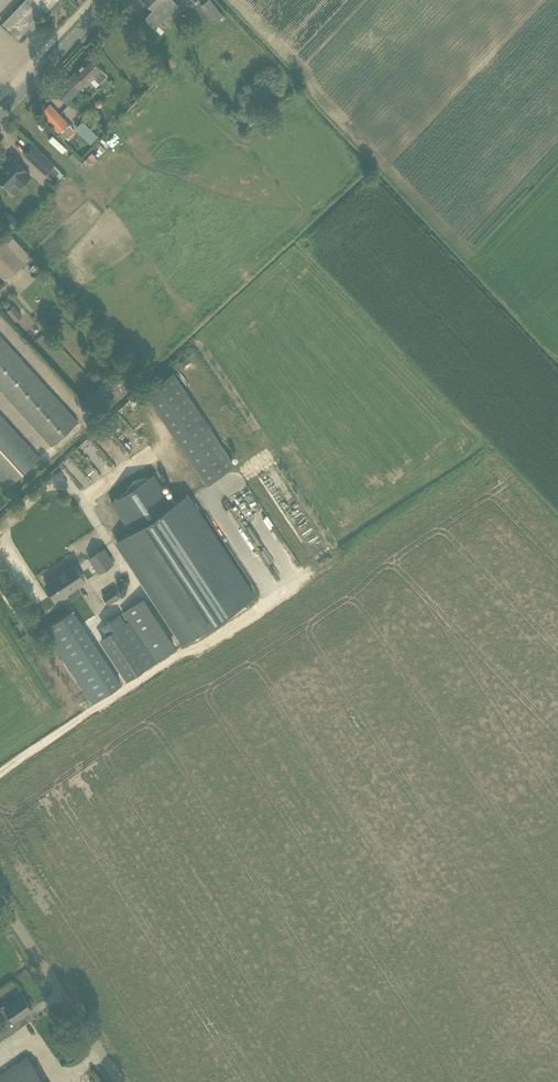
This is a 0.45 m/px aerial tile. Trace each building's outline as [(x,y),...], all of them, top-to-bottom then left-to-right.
[(18,39),(19,38),(18,37),(45,9),(47,10),(56,0),(25,0),(14,11),(16,12),(4,25),(2,23),(18,39)] [(161,34),(164,30),(158,25),(178,4),(174,0),(145,0),(150,5),(154,9),(145,18),(155,28),(161,34)] [(200,6),(214,24),(224,15),(212,0),(207,0),(200,6)] [(56,93),(64,100),(66,102),(84,82),(86,83),(93,76),(99,83),(108,74),(89,57),(56,93)] [(40,112),(47,121),(59,134),(61,131),(68,139),(75,132),(73,131),(73,130),(50,104),(40,112)] [(100,136),(84,120),(76,128),(92,143),(100,136)] [(32,143),(23,152),(39,167),(46,173),(54,164),(47,158),(32,143)] [(5,188),(7,186),(9,187),(14,181),(20,186),(30,175),(25,170),(11,157),(4,163),(7,165),(0,172),(0,179),(1,180),(0,182),(0,183),(5,188)] [(10,212),(3,219),(13,228),(19,221),(10,212)] [(0,237),(0,275),(5,280),(31,256),(13,237),(7,243),(1,236),(0,237)] [(6,311),(15,321),(22,315),(13,305),(6,311)] [(0,333),(0,390),(48,445),(76,421),(0,333)] [(148,391),(207,482),(234,464),(173,372),(148,391)] [(8,486),(39,457),(0,415),(0,477),(8,486)] [(94,433),(100,447),(110,443),(105,429),(94,433)] [(117,465),(127,456),(117,446),(107,455),(117,465)] [(117,540),(184,642),(254,596),(186,494),(173,503),(161,485),(160,485),(158,483),(155,480),(151,478),(147,478),(143,477),(140,478),(136,479),(133,482),(130,485),(128,488),(127,491),(111,502),(130,531),(117,540)] [(103,548),(90,557),(99,571),(101,570),(113,563),(109,558),(103,548)] [(85,580),(80,573),(74,564),(52,578),(53,579),(45,584),(51,593),(55,598),(65,592),(66,593),(76,586),(80,584),(80,583),(84,581),(85,580)] [(102,595),(109,605),(121,599),(120,598),(124,596),(118,588),(115,590),(113,587),(102,595)] [(126,680),(176,648),(144,597),(101,626),(106,634),(99,639),(126,680)] [(122,684),(73,609),(43,629),(92,704),(122,684)] [(5,1007),(3,1005),(0,1007),(0,1017),(5,1024),(0,1028),(0,1031),(4,1037),(11,1032),(26,1023),(21,1016),(32,1009),(22,995),(5,1007)] [(27,1056),(18,1063),(0,1075),(0,1081),(44,1081),(27,1056)]
